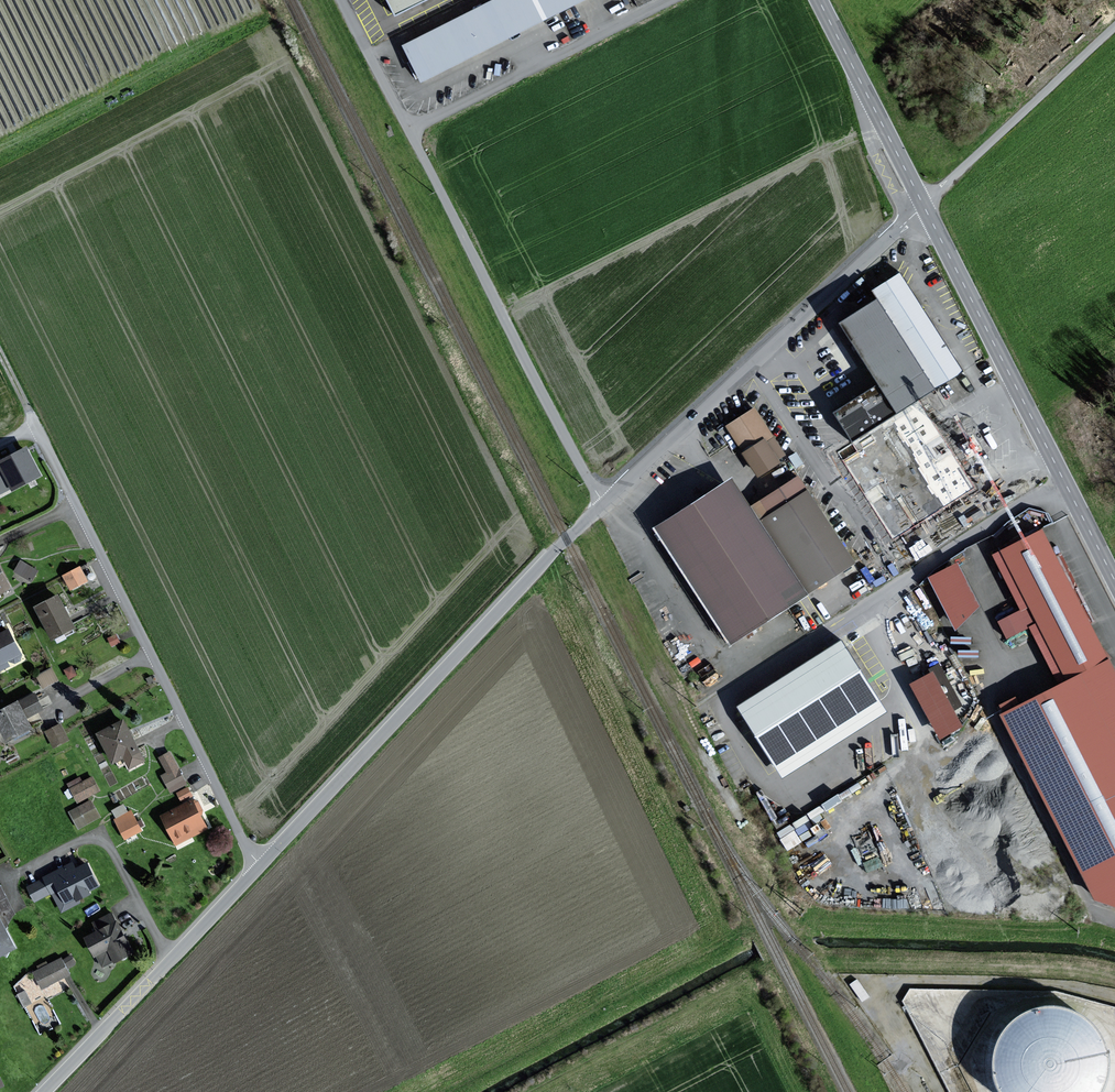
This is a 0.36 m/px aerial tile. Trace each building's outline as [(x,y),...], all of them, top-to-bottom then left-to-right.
[(396,17),(430,0),(388,0),(396,17)] [(404,44),(423,82),(585,0),(492,0),(404,44)] [(965,370),(902,271),(875,289),(880,297),(938,387),(965,370)] [(900,411),(938,387),(880,297),(842,322),(881,381),(900,411)] [(855,441),(900,411),(881,381),(835,410),(855,441)] [(754,407),(725,426),(758,477),(787,458),(754,407)] [(26,449),(0,463),(0,493),(14,485),(15,488),(40,475),(26,449)] [(752,505),(811,595),(860,564),(801,473),(752,505)] [(734,476),(657,526),(735,645),(811,595),(752,505),(734,476)] [(1060,683),(1111,657),(1045,528),(994,554),(1060,683)] [(959,561),(930,577),(957,630),(982,605),(959,561)] [(37,571),(22,562),(16,571),(32,580),(37,571)] [(69,587),(89,580),(83,564),(63,571),(69,587)] [(0,567),(0,593),(11,588),(0,567)] [(75,626),(59,596),(37,607),(53,638),(75,626)] [(9,666),(7,661),(14,658),(16,662),(20,659),(18,655),(22,654),(9,629),(0,634),(0,671),(9,666)] [(845,640),(739,708),(784,778),(890,710),(845,640)] [(1111,657),(1060,683),(1002,713),(1096,899),(1114,905),(1114,665),(1111,657)] [(55,668),(40,675),(47,689),(62,682),(55,668)] [(935,672),(914,683),(942,739),(964,728),(935,672)] [(43,708),(35,694),(0,712),(0,724),(8,740),(32,727),(27,717),(43,708)] [(131,767),(145,760),(125,720),(99,733),(114,762),(125,756),(131,767)] [(68,739),(61,725),(47,731),(55,746),(68,739)] [(171,791),(186,784),(171,753),(161,758),(169,772),(163,775),(171,791)] [(96,776),(72,788),(81,803),(104,791),(96,776)] [(192,796),(188,788),(179,793),(182,801),(192,796)] [(94,800),(71,812),(81,830),(104,818),(94,800)] [(177,843),(207,828),(200,813),(203,811),(198,801),(195,803),(194,800),(163,816),(177,843)] [(141,830),(132,812),(116,820),(126,838),(141,830)] [(796,830),(782,837),(787,847),(801,841),(796,830)] [(77,898),(100,887),(89,863),(76,869),(73,863),(45,877),(46,879),(29,887),(36,900),(53,892),(62,910),(79,902),(77,898)] [(0,887),(0,955),(16,947),(4,924),(16,918),(0,887)] [(116,961),(133,952),(112,913),(95,923),(99,931),(87,938),(96,955),(98,954),(104,966),(115,960),(116,961)] [(75,963),(72,956),(63,961),(62,959),(35,972),(43,987),(69,974),(66,968),(75,963)] [(1109,1080),(1111,1067),(1110,1054),(1107,1042),(1100,1031),(1091,1020),(1079,1013),(1066,1008),(1052,1006),(1038,1008),(1025,1013),(1013,1021),(1004,1031),(998,1042),(994,1055),(993,1068),(995,1080),(1000,1091),(1105,1091),(1109,1080)]
